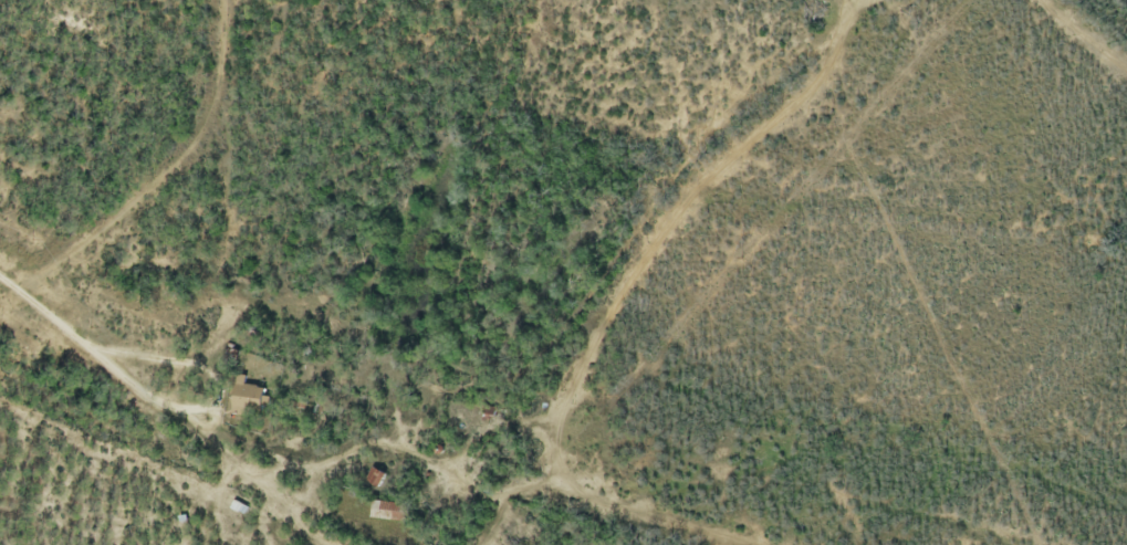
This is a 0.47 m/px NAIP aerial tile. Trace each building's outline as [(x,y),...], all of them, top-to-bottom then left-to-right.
[(244,386),(244,377),(230,377),(230,416),(262,416),(262,386),(244,386)] [(363,483),(377,490),(384,475),(370,469),(363,483)]
